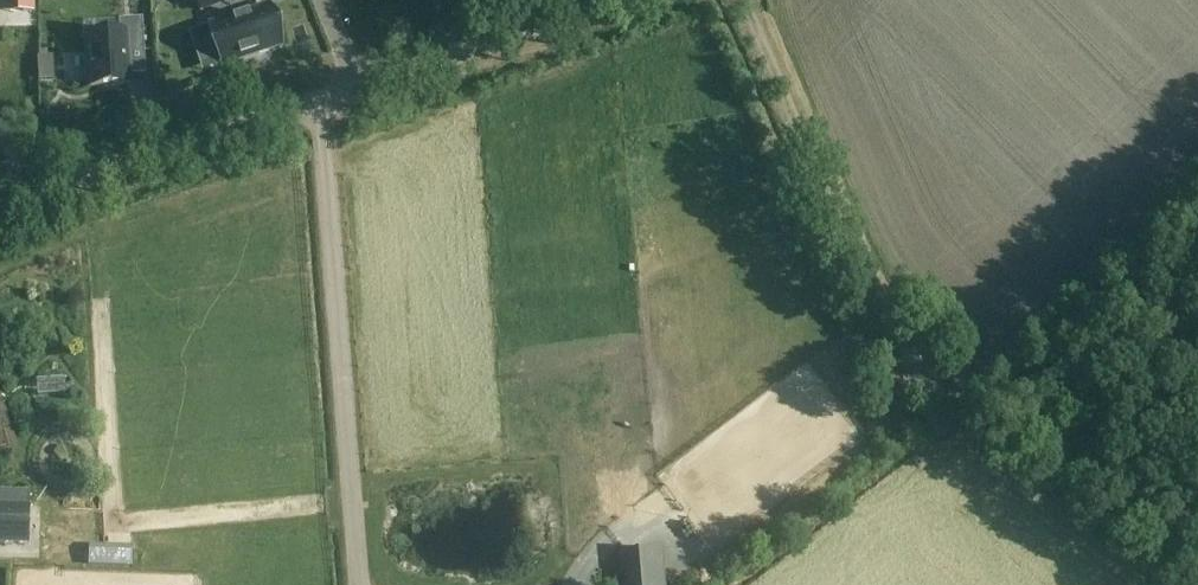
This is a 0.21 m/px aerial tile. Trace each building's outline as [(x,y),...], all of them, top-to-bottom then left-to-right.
[(197,11),(230,0),(194,0),(197,11)] [(266,6),(208,26),(221,66),(279,47),(266,6)] [(122,32),(89,34),(93,88),(134,85),(132,54),(147,53),(145,18),(121,20),(122,32)] [(27,544),(28,506),(0,506),(0,544),(27,544)] [(89,541),(88,562),(129,563),(130,543),(89,541)] [(661,552),(637,554),(640,584),(664,584),(661,552)]
